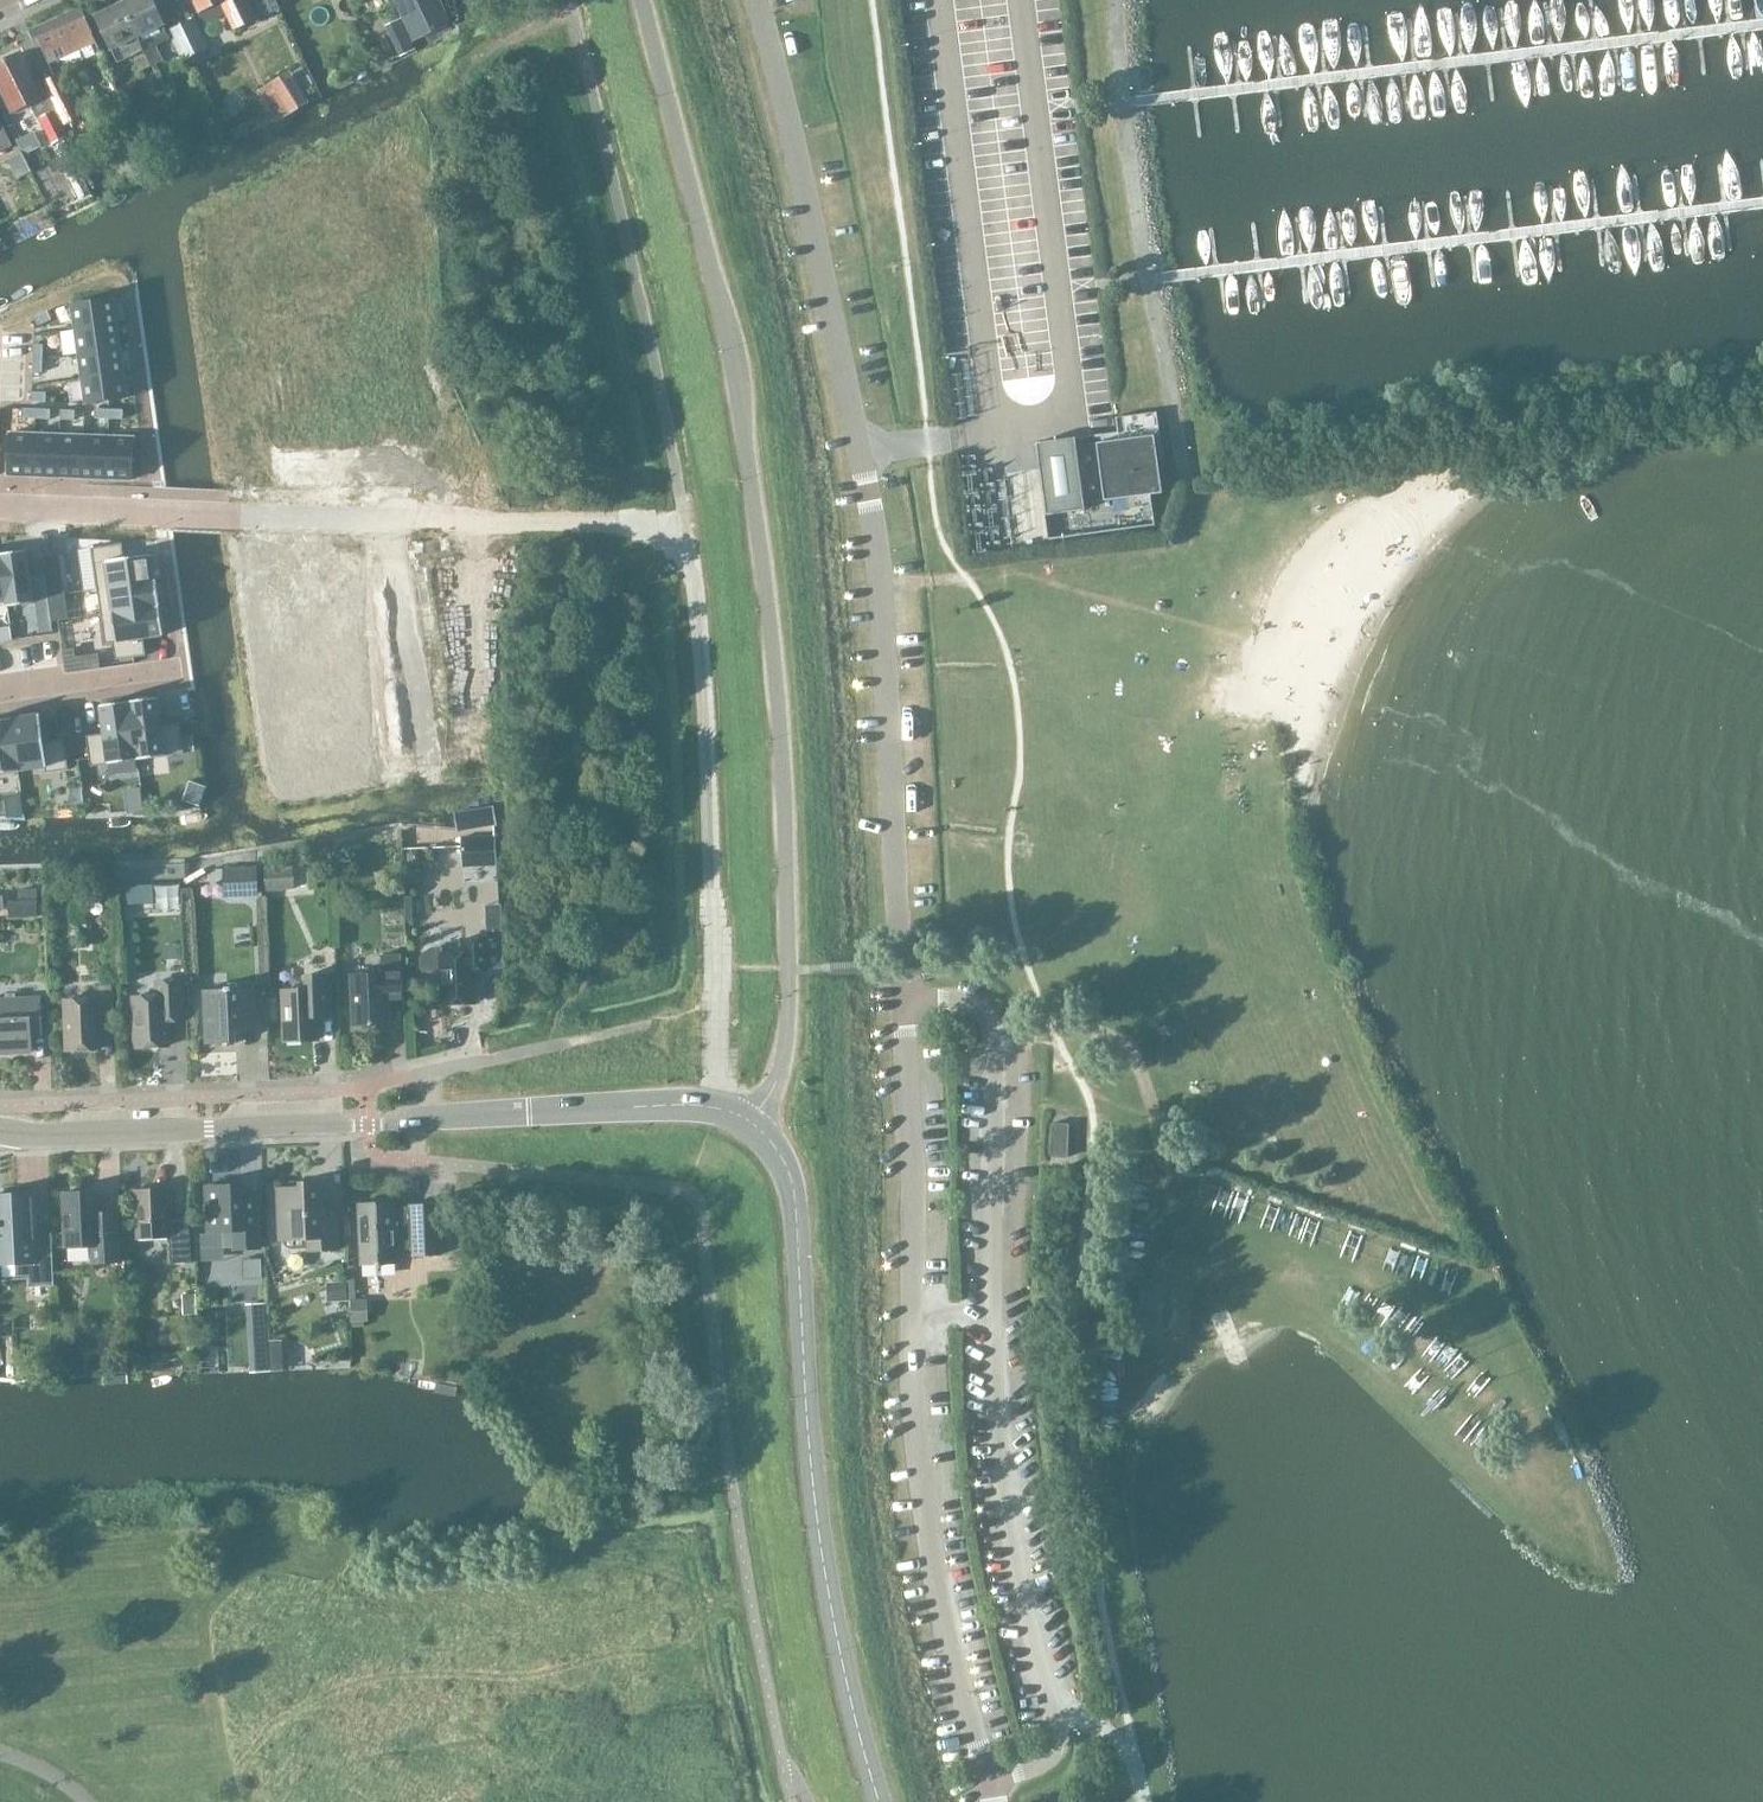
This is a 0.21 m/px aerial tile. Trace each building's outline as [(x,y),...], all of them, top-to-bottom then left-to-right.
[(123,3),(153,65),(163,60),(156,45),(169,39),(162,26),(164,25),(152,0),(129,0),(123,3)] [(199,12),(222,1),(236,29),(258,18),(259,21),(264,18),(258,4),(267,0),(194,0),(199,12)] [(415,41),(452,23),(441,0),(396,0),(415,41)] [(153,65),(123,3),(95,17),(112,50),(118,63),(132,57),(139,72),(153,65)] [(103,55),(97,42),(83,9),(30,30),(37,47),(43,44),(50,61),(79,49),(85,63),(103,55)] [(194,19),(181,25),(196,55),(199,63),(195,65),(198,71),(213,64),(206,50),(208,49),(194,19)] [(196,55),(181,25),(168,31),(183,62),(196,55)] [(9,103),(14,113),(16,113),(20,113),(24,111),(27,108),(30,105),(31,105),(38,119),(40,118),(53,144),(66,137),(53,112),(55,111),(35,73),(31,75),(20,52),(0,62),(0,86),(9,103)] [(291,55),(260,74),(279,106),(311,87),(291,55)] [(42,82),(58,115),(63,126),(81,117),(60,73),(42,82)] [(13,146),(0,119),(0,153),(13,146)] [(16,140),(21,150),(27,152),(41,146),(34,132),(16,140)] [(49,169),(51,188),(68,186),(66,167),(49,169)] [(75,330),(117,324),(113,299),(71,305),(75,330)] [(47,311),(34,317),(38,326),(52,320),(47,311)] [(75,330),(78,354),(120,348),(117,324),(75,330)] [(33,345),(33,359),(42,359),(43,345),(33,345)] [(78,354),(82,378),(124,372),(120,348),(78,354)] [(33,359),(32,373),(42,373),(42,359),(33,359)] [(124,372),(82,378),(85,403),(127,397),(124,372)] [(321,386),(228,398),(240,487),(334,475),(321,386)] [(32,392),(31,402),(46,402),(46,393),(32,392)] [(22,409),(22,418),(36,419),(36,409),(22,409)] [(36,409),(36,419),(50,419),(50,410),(36,409)] [(95,409),(95,419),(109,419),(109,409),(95,409)] [(109,409),(109,419),(123,419),(123,410),(109,409)] [(60,410),(60,420),(74,420),(75,411),(60,410)] [(1117,432),(1036,443),(1046,516),(1085,511),(1084,504),(1161,494),(1157,460),(1163,459),(1157,412),(1115,418),(1117,432)] [(34,477),(35,434),(10,433),(8,476),(34,477)] [(35,434),(34,477),(58,478),(60,435),(35,434)] [(60,435),(58,478),(82,478),(84,436),(60,435)] [(84,436),(82,478),(106,479),(108,437),(84,436)] [(108,437),(106,479),(132,480),(133,437),(108,437)] [(122,544),(91,548),(97,589),(156,581),(152,555),(124,559),(122,544)] [(34,604),(26,550),(0,554),(7,602),(6,602),(6,607),(34,604)] [(97,589),(101,615),(159,606),(156,581),(97,589)] [(312,628),(301,630),(303,644),(333,640),(331,626),(365,621),(361,593),(308,600),(312,628)] [(115,660),(146,656),(143,638),(164,636),(159,606),(101,615),(105,644),(113,643),(115,660)] [(338,679),(308,683),(310,697),(321,696),(325,724),(378,717),(374,689),(340,693),(338,679)] [(134,701),(129,702),(137,760),(183,754),(179,723),(162,726),(158,698),(151,699),(151,694),(134,696),(134,701)] [(137,760),(129,702),(100,706),(103,734),(86,736),(90,767),(137,760)] [(10,718),(18,771),(45,767),(46,773),(68,770),(64,739),(44,742),(40,714),(10,718)] [(328,752),(318,754),(320,768),(349,764),(347,750),(381,745),(378,717),(325,724),(328,752)] [(0,720),(0,774),(18,771),(10,718),(0,720)] [(458,832),(496,826),(493,807),(455,814),(457,825),(458,832)] [(495,836),(460,837),(461,867),(496,866),(495,836)] [(265,867),(266,881),(296,878),(294,864),(265,867)] [(257,867),(223,868),(224,898),(258,897),(257,867)] [(133,903),(180,904),(181,874),(134,872),(133,903)] [(40,878),(9,878),(9,905),(41,904),(40,878)] [(475,1003),(474,968),(488,967),(487,939),(462,940),(462,953),(442,954),(442,948),(433,949),(425,954),(422,960),(422,968),(426,976),(432,979),(441,978),(442,1004),(475,1003)] [(382,973),(351,975),(353,1025),(390,1024),(389,1007),(404,1006),(401,954),(381,955),(382,973)] [(283,991),(285,1041),(318,1040),(317,1004),(331,1004),(330,975),(305,976),(305,990),(283,991)] [(133,997),(136,1048),(169,1046),(168,1021),(184,1021),(182,981),(156,982),(157,996),(133,997)] [(97,999),(65,1000),(67,1051),(100,1049),(99,1014),(113,1013),(112,985),(97,985),(97,999)] [(226,988),(226,989),(204,990),(206,1045),(236,1043),(236,1033),(255,1032),(253,986),(226,988)] [(43,1032),(41,995),(0,997),(0,1052),(33,1051),(32,1033),(43,1032)] [(1051,1157),(1068,1158),(1069,1124),(1052,1124),(1051,1157)] [(280,1240),(283,1240),(283,1245),(288,1248),(292,1249),(307,1249),(307,1251),(339,1250),(338,1211),(323,1211),(322,1182),(304,1183),(304,1187),(277,1188),(280,1240)] [(208,1232),(223,1231),(224,1248),(234,1248),(234,1249),(261,1248),(259,1199),(243,1200),(242,1185),(206,1187),(208,1232)] [(168,1188),(135,1190),(137,1240),(170,1238),(170,1254),(191,1253),(189,1219),(169,1220),(168,1188)] [(101,1191),(63,1193),(65,1248),(92,1246),(93,1263),(120,1262),(118,1213),(102,1214),(101,1191)] [(0,1196),(0,1264),(28,1263),(30,1287),(54,1286),(51,1234),(36,1234),(35,1194),(0,1196)] [(394,1202),(359,1203),(361,1266),(377,1265),(377,1267),(381,1267),(381,1265),(397,1264),(396,1250),(412,1249),(412,1256),(441,1255),(439,1203),(410,1205),(410,1206),(394,1207),(394,1202)] [(248,1290),(250,1359),(290,1357),(289,1327),(272,1328),(270,1290),(248,1290)]
